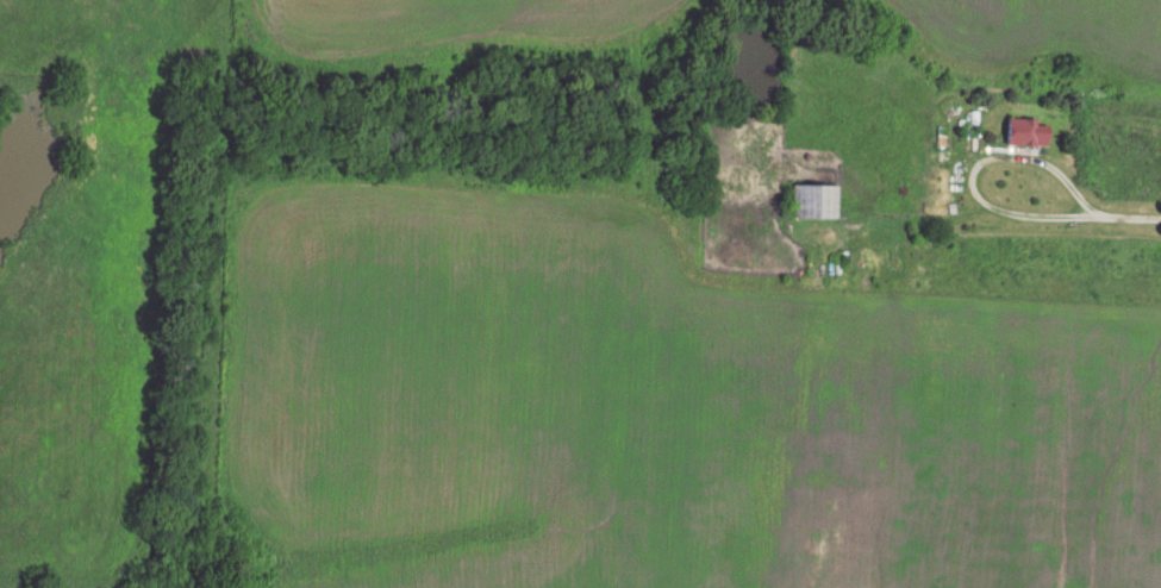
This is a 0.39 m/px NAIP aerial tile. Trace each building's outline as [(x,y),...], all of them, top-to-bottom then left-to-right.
[(1043,146),(1043,126),(1033,126),(1033,118),(1000,118),(1000,146),(1043,146)] [(836,219),(836,186),(790,186),(790,219),(836,219)]
